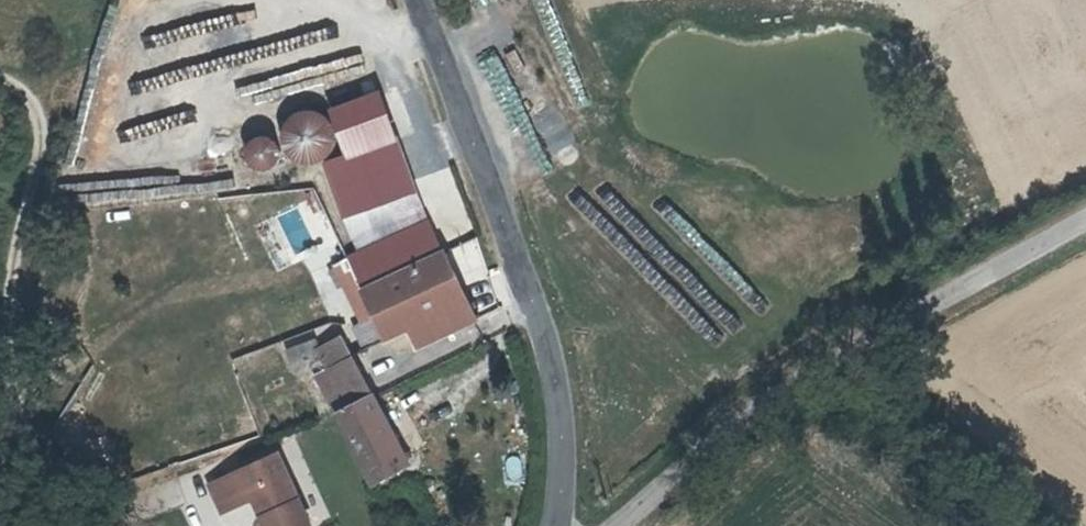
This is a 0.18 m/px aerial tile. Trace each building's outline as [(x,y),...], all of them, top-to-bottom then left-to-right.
[(331,170),(361,256),(442,221),(411,125),(402,94),(394,97),(379,102),(337,114),(352,159),(353,163),(331,170)] [(308,165),(311,166),(313,166),(316,167),(319,166),(325,165),(327,163),(334,157),(336,154),(338,151),(339,147),(339,143),(338,139),(337,135),(336,131),(334,127),(332,126),(329,124),(325,122),(320,119),(317,119),(312,120),(310,120),(304,123),(299,126),(297,127),(296,129),(293,134),(292,141),(292,143),(292,147),(294,149),(294,152),(297,155),(298,157),(302,162),(305,163),(308,165)] [(257,174),(259,176),(264,177),(268,179),(273,178),(276,176),(279,174),(281,171),(283,168),(285,164),(286,161),(286,157),(285,153),(284,149),(281,146),(277,143),(273,141),(270,141),(267,140),(264,141),(261,142),(257,143),(253,146),(251,150),(250,153),(249,156),(249,159),(250,164),(251,168),(253,171),(257,174)] [(365,298),(343,309),(365,359),(388,351),(415,339),(423,354),(485,325),(458,256),(365,298)] [(330,367),(323,348),(304,357),(312,375),(330,367)] [(338,385),(364,374),(357,355),(330,366),(338,385)] [(290,364),(297,383),(312,375),(304,357),(290,364)] [(364,374),(326,390),(341,426),(379,408),(364,374)] [(374,502),(413,484),(379,408),(341,426),(374,502)] [(167,432),(177,465),(227,448),(216,416),(167,432)] [(286,479),(218,510),(226,525),(253,525),(262,522),(263,525),(307,525),(286,479)]
